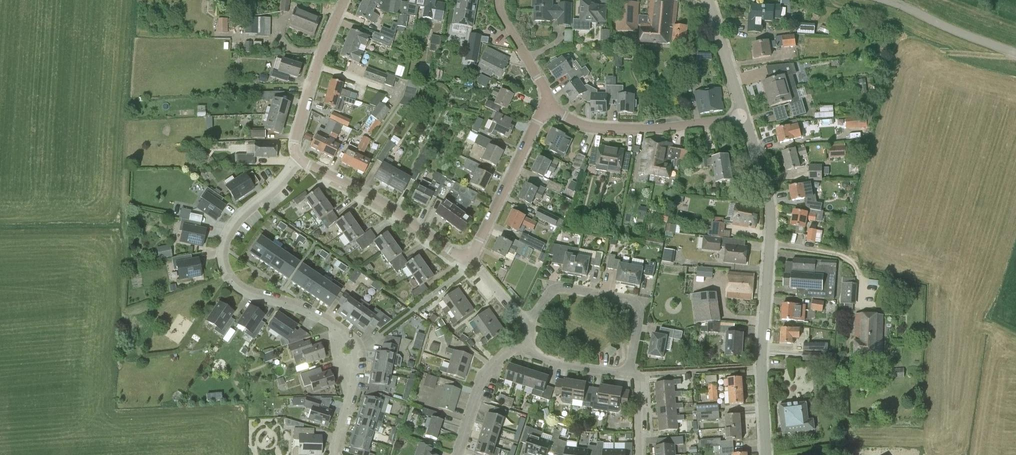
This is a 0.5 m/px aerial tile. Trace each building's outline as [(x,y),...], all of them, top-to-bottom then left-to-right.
[(375,8),(374,8),(388,14),(388,13),(399,15),(401,2),(401,0),(362,0),(361,3),(375,8)] [(415,9),(417,0),(408,0),(408,3),(401,2),(399,15),(397,27),(406,28),(408,17),(406,16),(406,15),(416,17),(417,12),(418,10),(415,9)] [(418,10),(418,6),(424,7),(423,17),(442,20),(445,4),(435,2),(435,0),(417,0),(415,9),(418,10)] [(477,0),(456,0),(452,24),(472,27),(477,0)] [(571,5),(559,4),(559,8),(552,7),(552,0),(535,0),(535,1),(533,2),(533,6),(535,8),(535,21),(552,22),(552,19),(559,19),(558,25),(570,26),(571,5)] [(687,27),(675,26),(677,1),(667,0),(650,0),(649,19),(648,19),(648,16),(640,16),(639,23),(641,24),(639,42),(686,45),(687,27)] [(605,21),(605,7),(597,7),(597,6),(591,5),(591,1),(581,1),(581,9),(579,9),(579,14),(581,14),(581,22),(597,23),(597,21),(605,21)] [(616,32),(637,32),(639,3),(617,2),(616,32)] [(288,12),(289,5),(281,3),(281,11),(287,12),(288,12)] [(375,8),(361,3),(356,16),(375,23),(378,14),(373,12),(374,8),(375,8)] [(773,21),(773,19),(780,20),(781,7),(754,5),(753,15),(750,15),(749,32),(761,32),(762,21),(773,21)] [(288,26),(301,31),(304,23),(301,22),(302,22),(299,21),(300,19),(299,18),(302,10),(295,8),(292,15),(288,26)] [(304,23),(301,31),(313,36),(321,18),(302,10),(299,18),(300,19),(299,21),(302,22),(301,22),(304,23)] [(254,33),(254,17),(245,17),(244,33),(254,33)] [(254,17),(254,33),(257,33),(257,36),(270,36),(271,17),(254,17)] [(219,33),(227,33),(227,19),(219,19),(219,33)] [(345,42),(364,50),(370,37),(364,34),(350,29),(345,42)] [(601,30),(601,41),(610,41),(610,31),(601,30)] [(371,40),(389,48),(393,39),(384,35),(384,36),(374,32),(371,40)] [(481,37),(481,36),(469,34),(465,61),(476,63),(480,43),(481,37)] [(437,52),(438,46),(439,46),(441,37),(431,35),(430,44),(429,51),(437,52)] [(783,48),(795,47),(794,35),(782,36),(783,48)] [(771,56),(770,49),(777,48),(776,41),(769,43),(768,42),(753,44),(756,58),(771,56)] [(364,50),(345,42),(340,55),(353,61),(359,63),(364,50)] [(501,77),(507,63),(499,59),(501,54),(487,48),(478,66),(479,67),(478,69),(490,75),(492,73),(501,77)] [(571,78),(582,70),(582,69),(576,61),(569,66),(563,57),(558,60),(557,58),(551,62),(553,64),(548,68),(557,80),(567,72),(571,78)] [(300,74),(302,69),(300,68),(301,65),(283,59),(279,71),(273,69),(271,77),(284,81),(286,76),(288,74),(297,77),(298,75),(300,74)] [(794,64),(766,66),(770,80),(763,82),(767,95),(796,86),(793,77),(797,75),(794,64)] [(383,85),(387,74),(367,67),(363,77),(383,85)] [(582,69),(582,70),(571,78),(574,82),(564,89),(572,102),(581,96),(583,99),(585,100),(592,88),(587,85),(584,87),(579,80),(583,76),(585,79),(588,76),(590,73),(586,67),(582,69)] [(384,84),(392,87),(396,77),(388,74),(384,84)] [(486,88),(490,79),(480,75),(476,84),(486,88)] [(859,84),(860,93),(866,93),(865,79),(857,80),(858,84),(859,84)] [(343,83),(331,80),(327,92),(352,99),(353,93),(341,89),(343,83)] [(408,81),(403,98),(402,99),(415,101),(414,101),(417,90),(418,91),(420,82),(408,81)] [(592,88),(585,100),(588,102),(592,102),(591,112),(606,112),(607,92),(613,93),(613,86),(607,86),(606,94),(597,94),(597,90),(592,88)] [(613,86),(613,93),(612,100),(619,100),(618,113),(633,113),(634,107),(636,107),(637,101),(634,100),(634,95),(623,95),(623,86),(613,86)] [(796,86),(767,95),(770,107),(788,102),(793,118),(806,114),(802,100),(800,100),(796,86)] [(497,98),(494,104),(489,101),(486,102),(484,106),(498,112),(501,107),(506,109),(513,95),(501,89),(500,91),(494,88),(491,95),(497,98)] [(696,92),(700,113),(724,109),(720,88),(716,89),(699,91),(696,92)] [(269,114),(285,118),(289,103),(274,99),(274,92),(259,93),(260,101),(273,100),(269,114)] [(324,104),(334,107),(333,111),(340,113),(344,102),(354,106),(355,101),(355,100),(352,99),(327,92),(324,104)] [(380,123),(390,111),(380,103),(370,115),(380,123)] [(329,119),(347,127),(351,120),(332,112),(329,119)] [(512,119),(497,112),(487,133),(495,137),(497,132),(508,138),(513,126),(510,125),(512,119)] [(285,118),(269,114),(265,129),(280,134),(285,118)] [(866,116),(845,118),(846,130),(867,128),(867,127),(867,126),(866,116)] [(310,147),(322,152),(328,140),(336,123),(329,120),(324,130),(319,128),(310,147)] [(777,129),(780,143),(804,137),(801,124),(798,125),(797,120),(788,122),(789,126),(777,129)] [(339,146),(333,143),(335,140),(336,140),(343,126),(336,123),(328,140),(322,152),(333,158),(339,146)] [(483,127),(474,123),(471,131),(479,135),(483,127)] [(251,138),(265,138),(265,129),(251,129),(251,138)] [(564,156),(572,140),(564,136),(565,135),(552,129),(545,144),(552,147),(551,150),(564,156)] [(496,166),(502,152),(489,146),(491,141),(478,135),(474,144),(486,150),(482,159),(496,166)] [(370,140),(363,136),(360,142),(367,146),(370,140)] [(390,141),(397,146),(400,140),(393,136),(390,141)] [(640,173),(650,174),(652,163),(662,164),(666,147),(661,146),(662,142),(646,139),(643,154),(640,173)] [(388,186),(396,170),(390,166),(393,161),(387,157),(395,145),(389,141),(376,160),(382,164),(374,178),(388,186)] [(340,161),(352,167),(358,155),(360,151),(364,153),(367,146),(360,142),(356,149),(348,145),(340,161)] [(652,163),(650,174),(669,178),(671,166),(677,167),(678,160),(681,161),(683,149),(672,147),(673,144),(662,142),(661,146),(666,147),(662,164),(652,163)] [(255,143),(255,145),(246,145),(246,155),(236,155),(237,165),(255,165),(255,157),(276,157),(276,143),(255,143)] [(830,158),(846,157),(845,144),(829,145),(830,158)] [(396,170),(388,186),(401,193),(410,179),(416,182),(428,158),(427,158),(432,148),(426,145),(409,177),(396,170)] [(608,172),(612,148),(600,146),(600,148),(593,147),(590,165),(596,166),(596,170),(608,172),(608,171),(608,172)] [(612,148),(608,172),(620,174),(621,170),(628,171),(631,153),(624,152),(624,150),(612,148)] [(800,167),(798,158),(807,155),(805,148),(796,150),(796,149),(783,152),(787,170),(800,167)] [(580,170),(586,157),(579,153),(572,167),(580,170)] [(370,161),(358,155),(352,167),(364,173),(370,161)] [(716,183),(733,180),(729,155),(712,158),(700,160),(701,169),(708,168),(708,166),(714,165),(716,183)] [(545,177),(548,171),(554,174),(557,166),(551,163),(552,163),(539,157),(532,171),(545,177)] [(491,176),(477,169),(479,165),(466,159),(466,161),(462,159),(459,165),(463,167),(462,168),(471,172),(470,175),(473,177),(470,183),(484,190),(491,176)] [(809,181),(812,181),(822,181),(822,165),(809,165),(809,181)] [(426,206),(431,196),(436,198),(442,186),(446,178),(442,176),(435,173),(431,180),(432,181),(431,184),(422,179),(412,199),(426,206)] [(251,184),(255,181),(252,176),(247,179),(244,175),(226,187),(235,200),(238,198),(239,200),(244,196),(243,195),(253,188),(251,184)] [(546,188),(560,195),(563,187),(550,181),(546,188)] [(436,213),(448,222),(457,210),(469,189),(455,183),(450,192),(459,196),(452,206),(445,201),(436,213)] [(531,204),(535,198),(541,201),(544,193),(538,190),(526,184),(519,198),(531,204)] [(805,191),(811,190),(810,184),(805,185),(804,184),(790,187),(792,200),(806,198),(805,191)] [(198,208),(216,220),(225,207),(220,203),(223,198),(207,187),(206,188),(210,190),(198,208)] [(305,199),(312,209),(325,200),(318,189),(308,196),(305,199)] [(470,219),(464,215),(471,202),(473,203),(478,194),(469,189),(457,210),(448,222),(461,232),(470,219)] [(297,197),(293,200),(296,205),(301,202),(297,197)] [(325,200),(312,209),(323,224),(335,215),(332,211),(333,210),(325,200)] [(755,228),(759,207),(737,202),(733,225),(755,228)] [(810,210),(821,211),(822,203),(812,202),(810,210)] [(648,208),(639,207),(638,215),(646,216),(648,208)] [(190,211),(181,209),(179,219),(188,221),(190,211)] [(559,219),(539,209),(535,217),(555,227),(559,219)] [(792,225),(796,226),(795,234),(804,235),(805,227),(805,228),(806,220),(815,222),(815,221),(822,222),(824,212),(821,211),(810,210),(810,214),(808,213),(794,211),(792,225)] [(518,231),(522,225),(533,230),(537,223),(525,217),(526,217),(513,211),(506,225),(518,231)] [(343,233),(356,224),(348,214),(339,220),(335,215),(323,224),(327,230),(336,223),(343,233)] [(715,223),(711,222),(710,236),(722,238),(724,238),(725,224),(723,224),(724,218),(715,217),(715,223)] [(202,246),(205,230),(199,229),(200,224),(185,220),(182,232),(180,241),(202,246)] [(356,224),(343,233),(350,244),(355,241),(357,245),(358,245),(366,240),(367,239),(356,224)] [(667,224),(666,231),(673,233),(675,226),(667,224)] [(617,237),(619,227),(611,226),(609,235),(617,237)] [(806,241),(815,242),(817,231),(808,229),(806,241)] [(374,242),(381,252),(394,243),(387,232),(374,242)] [(745,264),(747,247),(735,246),(736,239),(724,238),(722,238),(710,236),(710,237),(704,236),(704,237),(703,237),(702,250),(720,252),(721,247),(726,248),(724,262),(745,264)] [(259,260),(270,244),(260,238),(260,239),(259,239),(257,242),(258,242),(250,254),(251,255),(254,257),(259,260)] [(500,238),(494,251),(513,261),(517,254),(521,256),(521,255),(529,259),(534,250),(528,248),(529,247),(535,250),(534,251),(539,254),(540,252),(541,253),(542,252),(519,241),(519,242),(514,240),(512,244),(500,238)] [(542,252),(545,244),(532,238),(528,246),(542,252)] [(663,248),(664,241),(642,238),(641,244),(663,248)] [(369,245),(366,240),(358,245),(357,245),(354,247),(356,249),(359,247),(362,251),(369,245)] [(394,243),(381,252),(392,267),(398,263),(395,258),(402,253),(394,243)] [(269,266),(280,250),(270,244),(259,260),(269,266)] [(572,254),(574,247),(555,244),(552,262),(560,263),(560,259),(565,260),(563,272),(568,273),(567,275),(575,276),(578,256),(572,254)] [(159,259),(172,257),(170,248),(158,250),(159,259)] [(600,267),(603,253),(580,249),(579,256),(578,256),(575,276),(582,278),(582,275),(587,276),(589,265),(600,267)] [(664,249),(662,262),(673,264),(675,251),(664,249)] [(278,273),(289,257),(280,250),(269,266),(278,273)] [(541,253),(538,260),(543,263),(547,256),(541,253)] [(615,259),(616,255),(610,254),(607,268),(619,270),(616,282),(621,282),(621,285),(628,286),(632,266),(620,264),(621,260),(615,259)] [(175,258),(179,279),(193,277),(194,278),(201,277),(198,259),(192,261),(191,255),(171,258),(172,259),(175,258)] [(412,276),(425,266),(418,256),(405,266),(412,276)] [(288,279),(299,263),(289,257),(278,273),(283,276),(283,277),(286,279),(286,278),(288,279)] [(834,299),(837,261),(793,258),(793,262),(786,262),(784,286),(791,286),(791,288),(798,289),(797,296),(834,299)] [(643,265),(644,261),(633,259),(632,266),(628,286),(635,288),(635,285),(640,286),(642,274),(653,276),(656,263),(650,262),(649,266),(643,265)] [(392,267),(396,273),(402,268),(398,263),(392,267)] [(301,288),(312,272),(302,265),(291,281),(293,282),(292,283),(295,285),(296,285),(301,288)] [(425,266),(412,276),(420,286),(433,277),(425,266)] [(697,277),(712,278),(713,269),(697,267),(697,277)] [(348,280),(354,284),(361,273),(355,269),(348,280)] [(310,294),(321,278),(312,272),(301,288),(310,294)] [(752,299),(754,274),(728,272),(726,297),(752,299)] [(320,301),(330,285),(321,278),(310,294),(320,301)] [(845,305),(844,312),(853,313),(853,305),(856,305),(857,284),(855,284),(855,279),(843,278),(842,283),(841,304),(845,305)] [(329,307),(343,287),(333,281),(330,285),(320,301),(325,304),(324,305),(327,307),(328,306),(329,307)] [(421,294),(417,288),(410,293),(414,298),(421,294)] [(442,299),(447,306),(442,311),(445,315),(451,311),(450,310),(466,299),(458,288),(442,299)] [(696,323),(721,321),(717,292),(692,294),(696,323)] [(338,313),(347,319),(358,304),(357,304),(349,298),(350,296),(345,293),(338,302),(343,305),(338,313)] [(347,319),(355,325),(366,310),(369,305),(361,299),(357,304),(358,304),(347,319)] [(451,311),(455,317),(449,321),(452,325),(474,310),(466,299),(450,310),(451,311)] [(811,310),(822,312),(824,302),(813,300),(811,310)] [(223,337),(234,321),(229,317),(233,312),(218,302),(214,309),(215,310),(207,321),(225,333),(223,337)] [(805,321),(805,309),(802,309),(802,305),(783,304),(782,320),(805,321)] [(261,313),(250,306),(238,325),(256,336),(254,340),(265,324),(260,321),(262,317),(259,315),(261,313)] [(375,308),(371,314),(366,310),(355,325),(365,332),(370,324),(375,327),(376,326),(380,329),(392,320),(375,308)] [(473,320),(478,327),(472,331),(475,335),(481,331),(481,330),(496,319),(489,308),(473,320)] [(882,358),(884,315),(855,313),(854,355),(882,358)] [(269,327),(292,343),(310,337),(309,335),(299,328),(297,332),(293,330),(296,326),(286,319),(287,317),(282,314),(281,316),(278,314),(269,327)] [(434,323),(438,318),(432,314),(428,320),(432,322),(434,323)] [(481,331),(485,337),(479,341),(482,345),(504,330),(496,319),(481,330),(481,331)] [(437,322),(442,329),(446,326),(441,320),(437,322)] [(701,326),(701,332),(707,332),(720,333),(727,333),(726,355),(742,356),(743,334),(734,333),(735,324),(720,323),(708,323),(708,325),(706,325),(705,326),(701,326)] [(649,355),(663,358),(667,337),(673,338),(675,330),(661,327),(659,335),(653,334),(649,355)] [(235,332),(230,328),(222,340),(227,343),(235,332)] [(435,331),(438,339),(444,336),(441,329),(435,331)] [(781,343),(794,344),(794,338),(799,338),(799,329),(781,329),(781,343)] [(673,339),(681,341),(683,332),(674,331),(673,338),(673,339)] [(467,338),(462,334),(458,340),(464,344),(467,338)] [(470,339),(466,342),(470,348),(474,345),(470,339)] [(416,341),(413,348),(419,350),(422,342),(416,341)] [(306,364),(325,357),(321,344),(306,349),(304,343),(289,348),(292,357),(303,353),(306,364)] [(803,351),(828,351),(828,344),(803,343),(803,351)] [(376,351),(374,362),(392,365),(392,366),(400,367),(402,359),(399,355),(396,355),(398,346),(383,344),(382,352),(376,351)] [(450,361),(468,367),(472,355),(454,350),(447,348),(445,353),(452,355),(450,361)] [(266,353),(269,361),(276,358),(274,351),(266,353)] [(468,367),(450,361),(448,369),(441,367),(440,371),(464,379),(468,367)] [(372,372),(390,375),(392,366),(392,365),(374,362),(372,372)] [(515,383),(520,367),(510,364),(505,380),(515,383)] [(525,386),(530,370),(520,367),(515,383),(525,386)] [(893,378),(904,378),(904,368),(893,369),(893,378)] [(314,391),(334,384),(330,371),(315,376),(314,370),(300,374),(304,386),(311,384),(314,391)] [(534,389),(539,373),(530,370),(525,386),(534,389)] [(390,375),(372,372),(370,383),(379,385),(378,391),(389,393),(390,389),(394,389),(396,377),(390,376),(390,375)] [(539,373),(534,389),(536,390),(534,396),(550,401),(554,388),(547,386),(550,377),(539,373)] [(434,389),(438,378),(426,375),(423,386),(434,389)] [(742,377),(728,378),(729,388),(724,388),(725,391),(743,390),(742,377)] [(277,380),(279,386),(285,384),(282,378),(277,380)] [(453,411),(460,390),(452,387),(454,382),(440,378),(438,384),(445,386),(439,407),(453,411)] [(555,395),(562,396),(561,401),(563,404),(572,405),(573,399),(576,381),(565,379),(564,380),(557,379),(555,395)] [(673,380),(673,381),(655,382),(656,395),(675,393),(675,392),(674,385),(682,384),(681,379),(673,380)] [(573,399),(583,401),(582,406),(590,408),(593,388),(586,387),(587,383),(576,381),(573,399)] [(709,392),(717,391),(717,383),(708,384),(709,392)] [(601,385),(600,389),(593,388),(590,408),(593,408),(592,410),(608,412),(612,387),(601,385)] [(630,390),(623,389),(612,387),(608,412),(616,413),(618,413),(619,413),(620,411),(621,410),(622,404),(628,405),(630,390)] [(743,390),(725,391),(725,392),(729,392),(730,404),(743,403),(743,390)] [(717,391),(709,392),(710,400),(718,400),(717,391)] [(676,405),(676,404),(675,397),(682,396),(687,396),(687,392),(682,392),(675,392),(675,393),(656,395),(658,407),(676,405)] [(222,401),(222,393),(214,393),(215,401),(222,401)] [(361,407),(385,414),(390,397),(375,393),(374,399),(365,396),(361,407)] [(327,426),(332,411),(318,407),(320,401),(307,397),(304,406),(312,409),(309,420),(327,426)] [(783,433),(815,430),(813,419),(808,420),(806,403),(780,406),(783,433)] [(677,416),(676,409),(683,408),(683,404),(676,404),(676,405),(658,407),(659,419),(677,417),(677,416)] [(385,414),(361,407),(358,416),(382,423),(385,414)] [(701,421),(719,420),(719,409),(697,411),(698,428),(700,428),(700,424),(701,424),(701,421)] [(551,419),(548,410),(542,413),(546,421),(551,419)] [(485,422),(502,428),(505,418),(488,412),(485,422)] [(726,429),(741,428),(740,414),(725,415),(725,417),(722,417),(722,422),(726,422),(726,429)] [(382,423),(358,416),(355,426),(373,432),(378,433),(380,427),(382,428),(383,424),(382,424),(382,423)] [(678,429),(677,421),(684,420),(684,416),(677,416),(677,417),(659,419),(660,431),(678,429)] [(437,440),(443,421),(435,418),(431,417),(431,418),(425,436),(437,440)] [(502,428),(485,422),(482,432),(498,437),(502,428)] [(352,436),(370,441),(373,432),(355,426),(352,436)] [(528,445),(525,453),(532,454),(537,454),(542,439),(541,439),(543,433),(533,429),(526,426),(521,442),(528,445)] [(299,448),(295,447),(293,450),(292,454),(307,454),(311,454),(321,454),(322,436),(314,436),(314,429),(294,428),(294,440),(299,440),(299,448)] [(741,428),(726,429),(727,441),(742,440),(741,428)] [(498,437),(482,432),(479,442),(495,447),(498,437)] [(537,454),(547,454),(550,454),(553,454),(558,440),(559,440),(559,437),(553,435),(551,442),(542,439),(537,454)] [(352,436),(349,447),(358,450),(357,454),(368,454),(369,452),(367,452),(370,441),(352,436)] [(667,444),(654,445),(655,454),(673,454),(675,454),(675,444),(684,444),(683,436),(667,437),(667,444)] [(701,448),(721,447),(721,439),(701,440),(701,448)] [(578,449),(566,447),(567,443),(559,440),(558,440),(553,454),(577,454),(578,449)] [(495,447),(479,442),(475,452),(486,454),(499,454),(501,449),(495,447)] [(615,450),(603,450),(604,443),(597,442),(597,447),(598,447),(598,454),(615,454),(615,450)] [(625,450),(615,450),(615,454),(632,454),(632,442),(625,442),(625,450)] [(431,454),(433,447),(419,443),(416,454),(434,454),(431,454)] [(577,454),(598,454),(598,447),(597,447),(588,446),(588,450),(578,449),(577,454)] [(747,454),(734,454),(734,447),(720,447),(721,454),(747,454)]
